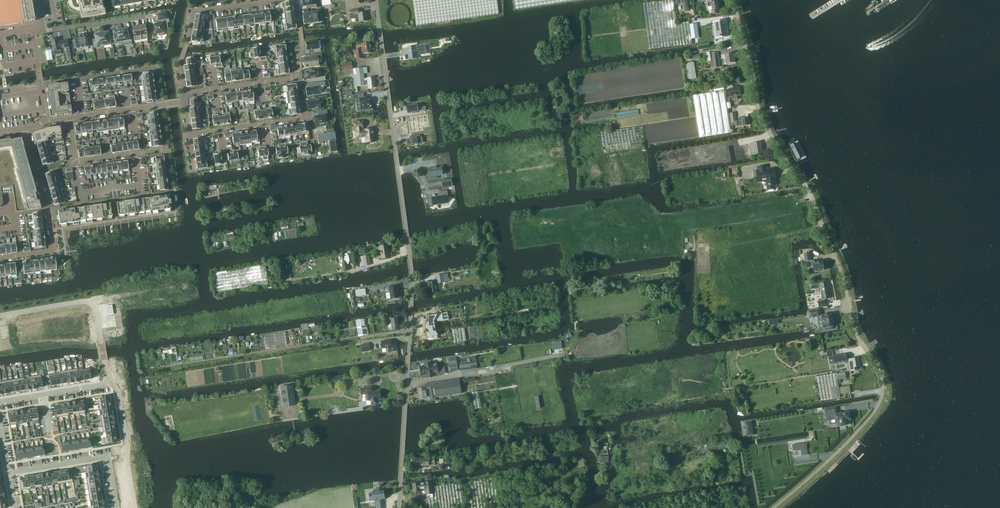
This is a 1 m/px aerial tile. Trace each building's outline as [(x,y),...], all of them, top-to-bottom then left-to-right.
[(1,26),(2,26),(21,23),(22,22),(34,20),(35,20),(32,0),(0,0),(0,26),(1,26)] [(80,10),(81,16),(86,15),(86,16),(100,14),(100,12),(105,11),(103,0),(78,0),(80,10)] [(303,6),(310,5),(311,8),(317,7),(316,4),(311,4),(311,0),(302,0),(303,6)] [(416,26),(499,14),(497,0),(413,0),(416,26)] [(516,9),(575,0),(515,0),(516,9)] [(643,4),(649,49),(693,43),(690,22),(677,24),(674,0),(670,0),(643,4)] [(689,11),(687,0),(680,0),(681,4),(683,3),(684,12),(689,11)] [(707,3),(708,6),(712,6),(712,10),(711,10),(712,14),(718,13),(717,9),(719,9),(717,0),(711,1),(711,2),(707,3)] [(409,16),(409,13),(409,11),(407,9),(406,8),(404,6),(402,5),(401,5),(399,4),(396,5),(394,5),(392,6),(390,8),(389,9),(388,11),(387,13),(387,15),(387,17),(388,20),(389,22),(390,23),(392,25),(394,26),(396,27),(398,27),(401,27),(402,26),(404,25),(406,24),(407,22),(409,20),(409,18),(409,16)] [(303,16),(304,23),(310,22),(311,22),(317,21),(316,16),(319,16),(319,15),(319,10),(308,11),(309,15),(303,16)] [(355,15),(356,22),(367,21),(366,12),(358,13),(358,10),(349,11),(350,15),(355,15)] [(168,28),(166,13),(158,14),(159,20),(158,20),(157,21),(158,24),(154,24),(156,34),(157,33),(157,34),(158,36),(160,36),(162,36),(164,35),(164,33),(164,32),(164,27),(168,27),(168,29),(168,28)] [(724,20),(715,22),(717,36),(719,35),(719,36),(720,36),(720,35),(721,35),(721,37),(724,36),(727,36),(724,20)] [(696,21),(690,22),(693,43),(699,43),(696,21)] [(295,22),(286,24),(284,24),(285,30),(296,29),(295,22)] [(145,25),(139,26),(141,40),(148,39),(145,25)] [(132,27),(135,41),(141,40),(139,26),(132,27)] [(127,29),(120,30),(122,41),(122,43),(132,41),(131,35),(128,35),(127,29)] [(116,42),(122,41),(120,30),(113,31),(114,38),(112,38),(113,44),(116,44),(116,42)] [(103,46),(113,44),(112,38),(109,38),(108,32),(101,33),(103,44),(103,46)] [(103,44),(101,33),(94,34),(95,41),(93,41),(94,48),(97,47),(97,46),(103,44)] [(86,35),(81,36),(82,47),(88,46),(91,45),(90,37),(87,38),(86,35)] [(77,48),(82,47),(81,36),(75,37),(75,40),(72,40),(74,48),(77,48)] [(58,38),(50,39),(51,47),(51,50),(52,50),(52,51),(60,50),(60,48),(65,47),(67,58),(70,58),(68,47),(67,40),(59,41),(58,38)] [(314,49),(314,52),(321,52),(320,48),(318,48),(317,41),(306,42),(307,50),(308,50),(314,49)] [(361,43),(362,49),(361,49),(362,51),(363,51),(363,54),(371,52),(369,42),(361,43)] [(415,46),(407,47),(409,59),(417,58),(416,51),(418,51),(419,55),(427,54),(426,44),(415,46)] [(275,53),(276,53),(286,51),(285,45),(274,47),(275,53)] [(253,52),(250,52),(250,58),(254,57),(254,58),(260,57),(261,57),(260,47),(253,48),(253,52)] [(95,50),(97,59),(105,57),(103,49),(95,50)] [(720,66),(718,52),(711,53),(714,67),(720,66)] [(210,57),(211,64),(215,64),(221,63),(220,56),(216,56),(216,53),(210,54),(211,57),(210,57)] [(306,57),(304,57),(304,63),(305,67),(314,66),(314,63),(318,63),(317,58),(322,58),(321,53),(308,55),(309,57),(306,57)] [(733,53),(732,53),(725,54),(721,55),(722,58),(723,58),(724,63),(733,62),(734,62),(733,53)] [(694,62),(685,63),(689,80),(697,78),(694,62)] [(363,74),(367,73),(367,67),(354,69),(353,69),(354,74),(352,75),(355,92),(358,91),(357,87),(368,85),(369,88),(375,87),(374,77),(367,78),(367,80),(365,81),(364,81),(364,78),(363,74)] [(307,80),(309,79),(314,78),(315,81),(325,80),(325,76),(321,77),(320,70),(306,72),(307,80)] [(143,79),(153,78),(153,73),(149,73),(149,71),(143,72),(143,74),(143,79)] [(131,74),(123,76),(124,82),(128,81),(128,83),(132,82),(132,80),(131,74)] [(114,77),(115,83),(115,85),(120,84),(120,82),(124,82),(123,76),(114,77)] [(99,87),(99,85),(98,85),(97,79),(89,80),(90,86),(94,86),(94,88),(99,87)] [(325,81),(309,83),(310,87),(305,88),(307,96),(319,94),(318,86),(325,85),(325,81)] [(53,85),(46,86),(46,89),(47,92),(49,107),(49,110),(50,117),(54,116),(57,116),(72,114),(72,110),(68,83),(65,83),(61,83),(61,84),(58,84),(58,83),(53,84),(53,85)] [(740,87),(729,88),(730,96),(731,96),(732,100),(738,99),(737,96),(740,95),(740,87)] [(730,102),(727,102),(725,90),(693,95),(700,137),(732,132),(731,125),(729,113),(728,108),(731,108),(730,102)] [(352,91),(345,92),(346,100),(359,99),(361,110),(371,109),(370,107),(371,107),(371,106),(370,106),(369,99),(367,99),(366,97),(364,98),(363,93),(352,95),(352,91)] [(147,101),(147,103),(153,102),(153,100),(157,100),(156,94),(144,96),(145,102),(147,101)] [(319,101),(319,99),(308,100),(308,102),(309,109),(316,108),(316,110),(320,110),(320,108),(321,107),(320,101),(319,101)] [(418,104),(406,105),(408,113),(426,110),(426,106),(418,107),(418,104)] [(324,110),(318,111),(318,116),(314,116),(315,124),(326,122),(325,115),(324,115),(324,110)] [(736,112),(729,113),(731,125),(737,125),(736,112)] [(413,120),(409,121),(411,131),(419,130),(418,124),(425,123),(424,115),(413,117),(413,120)] [(742,117),(738,118),(739,126),(749,125),(747,117),(742,118),(742,117)] [(363,128),(362,121),(354,122),(354,129),(356,128),(356,131),(356,134),(360,137),(365,136),(366,142),(369,142),(370,143),(373,143),(373,142),(374,142),(373,135),(374,135),(374,134),(373,134),(372,129),(365,129),(365,130),(362,130),(361,128),(363,128)] [(328,133),(318,135),(319,144),(323,143),(323,141),(329,140),(330,150),(337,150),(334,128),(333,125),(326,126),(327,126),(327,129),(327,130),(328,133)] [(61,139),(62,139),(62,134),(61,126),(49,128),(49,127),(44,129),(32,133),(35,145),(37,144),(47,141),(49,141),(56,140),(61,139)] [(645,147),(642,126),(601,132),(604,153),(645,147)] [(256,132),(256,130),(250,131),(251,141),(252,141),(258,140),(260,140),(258,131),(256,132)] [(411,138),(407,139),(408,145),(418,144),(422,143),(421,137),(421,135),(410,137),(411,138)] [(1,207),(4,203),(2,194),(1,188),(13,186),(14,192),(16,212),(41,208),(38,195),(36,196),(35,193),(37,192),(23,146),(24,145),(22,138),(13,139),(13,140),(11,140),(11,139),(0,141),(0,207),(1,207)] [(744,157),(743,147),(749,146),(748,138),(741,139),(659,153),(661,170),(704,162),(704,163),(744,157)] [(38,150),(49,146),(47,141),(37,144),(38,150)] [(307,141),(300,142),(300,146),(299,147),(300,154),(305,153),(305,155),(311,155),(311,152),(312,152),(311,145),(308,145),(307,141)] [(754,154),(761,152),(760,147),(759,141),(750,143),(751,148),(753,148),(754,154)] [(797,142),(789,146),(790,147),(798,162),(799,164),(807,160),(806,158),(798,143),(797,142)] [(286,146),(286,144),(286,143),(278,144),(279,147),(276,148),(277,155),(278,155),(278,158),(284,157),(284,154),(288,153),(287,146),(286,146)] [(40,155),(50,152),(49,146),(38,150),(40,155)] [(266,146),(258,147),(259,150),(258,151),(259,157),(262,157),(263,160),(268,160),(268,156),(269,156),(268,149),(266,149),(266,146)] [(41,160),(52,157),(50,152),(40,155),(41,160)] [(227,154),(224,155),(225,161),(228,161),(238,159),(237,153),(227,154)] [(222,162),(225,161),(224,155),(221,155),(221,154),(214,155),(215,165),(222,164),(222,162)] [(154,164),(156,163),(165,161),(164,156),(153,157),(154,164)] [(52,157),(41,160),(43,165),(53,162),(52,157)] [(122,162),(123,170),(129,169),(128,164),(135,163),(134,159),(127,160),(128,161),(122,162)] [(433,168),(428,169),(429,173),(429,176),(438,175),(443,174),(442,170),(443,169),(443,165),(437,166),(437,167),(434,167),(433,168)] [(758,167),(759,171),(757,171),(759,181),(767,180),(768,190),(774,189),(773,185),(775,185),(774,175),(772,175),(772,169),(766,170),(766,166),(758,167)] [(55,177),(47,179),(48,184),(59,181),(57,176),(55,177)] [(440,177),(428,180),(430,192),(439,190),(438,184),(441,184),(440,177)] [(453,178),(442,180),(443,187),(454,185),(453,178)] [(50,189),(60,186),(59,181),(48,184),(50,189)] [(60,186),(50,189),(51,195),(62,192),(60,186)] [(432,198),(431,199),(432,201),(433,202),(433,205),(446,203),(445,196),(448,195),(447,191),(439,192),(440,196),(432,197),(432,198)] [(53,200),(63,197),(62,192),(51,195),(53,200)] [(152,214),(151,211),(171,208),(170,196),(169,195),(161,196),(159,196),(117,202),(118,215),(125,214),(125,215),(138,213),(139,216),(152,214)] [(63,197),(53,200),(54,205),(59,204),(65,202),(63,197)] [(58,211),(60,224),(70,223),(80,221),(80,224),(93,222),(93,220),(106,218),(106,217),(113,216),(111,203),(58,211)] [(382,259),(389,258),(387,244),(380,246),(382,259)] [(819,271),(819,270),(824,269),(823,261),(815,262),(814,261),(814,260),(813,260),(812,259),(812,260),(810,251),(804,252),(806,261),(810,260),(811,266),(813,265),(815,272),(819,271)] [(359,257),(360,266),(365,266),(370,265),(369,255),(359,257)] [(55,257),(50,258),(51,270),(57,269),(57,267),(59,266),(58,260),(56,260),(55,257)] [(21,271),(20,272),(22,280),(25,279),(24,274),(30,273),(28,261),(23,262),(23,264),(23,267),(24,269),(24,271),(21,271)] [(214,273),(217,292),(268,284),(265,264),(214,273)] [(448,273),(436,275),(438,283),(445,282),(444,281),(449,281),(450,280),(450,278),(449,278),(448,273)] [(437,291),(435,281),(428,283),(430,292),(437,291)] [(822,298),(818,299),(819,307),(825,306),(824,299),(830,298),(828,286),(827,282),(818,284),(819,284),(819,288),(820,288),(822,298)] [(389,287),(391,299),(399,298),(397,286),(389,287)] [(819,309),(808,311),(809,318),(817,317),(821,316),(819,309)] [(426,322),(429,332),(427,332),(427,339),(433,338),(433,336),(437,335),(438,335),(436,331),(435,322),(434,321),(443,320),(442,313),(437,314),(429,315),(429,322),(426,322)] [(392,318),(391,314),(386,315),(388,323),(392,322),(393,329),(399,328),(397,317),(392,318)] [(821,316),(817,317),(818,321),(822,320),(823,328),(824,328),(824,330),(832,329),(832,327),(833,326),(832,323),(833,323),(832,318),(831,318),(831,314),(821,316)] [(359,336),(368,335),(367,327),(365,327),(364,319),(356,321),(359,336)] [(465,328),(453,330),(455,344),(467,342),(465,328)] [(264,335),(266,347),(286,344),(285,332),(264,335)] [(397,350),(396,343),(392,344),(392,340),(389,340),(381,341),(382,348),(386,348),(387,352),(397,350)] [(369,344),(361,345),(362,353),(370,352),(369,344)] [(837,355),(833,356),(833,357),(834,363),(846,361),(846,363),(848,364),(850,363),(851,371),(857,370),(857,369),(858,369),(858,368),(859,368),(859,367),(859,366),(860,366),(859,360),(859,359),(859,358),(858,358),(850,359),(847,359),(847,357),(846,353),(837,355)] [(425,366),(420,367),(421,371),(438,368),(438,364),(432,365),(432,362),(425,364),(425,366)] [(89,369),(84,370),(85,380),(91,379),(90,375),(94,375),(93,373),(93,371),(93,369),(92,367),(88,368),(89,369)] [(438,368),(421,371),(422,378),(427,377),(427,376),(434,375),(442,374),(441,367),(438,368)] [(821,400),(840,397),(837,380),(836,373),(817,376),(821,400)] [(50,375),(46,375),(47,383),(50,382),(51,386),(57,385),(55,375),(50,376),(50,375)] [(35,376),(29,377),(29,379),(30,379),(32,389),(37,388),(35,376)] [(459,379),(434,383),(436,397),(462,393),(460,380),(459,379)] [(7,381),(1,382),(3,394),(9,393),(7,381)] [(425,387),(418,389),(420,399),(430,397),(431,401),(436,400),(437,400),(436,397),(434,383),(434,382),(425,384),(425,387)] [(283,406),(295,405),(292,385),(281,386),(283,406)] [(379,404),(378,399),(381,398),(380,390),(372,391),(372,386),(361,388),(362,395),(368,394),(368,396),(367,397),(367,398),(368,399),(369,401),(371,400),(372,405),(379,404)] [(842,395),(852,393),(851,386),(841,387),(842,395)] [(481,408),(478,391),(472,392),(475,409),(481,408)] [(72,402),(66,403),(68,415),(74,414),(72,402)] [(836,407),(824,409),(826,421),(830,420),(836,419),(836,423),(837,427),(847,425),(847,422),(851,422),(850,412),(837,414),(836,407)] [(752,421),(744,422),(747,436),(755,435),(752,421)] [(572,435),(551,440),(554,450),(574,445),(572,435)] [(727,448),(726,441),(701,444),(702,450),(727,448)] [(68,470),(62,471),(64,483),(73,482),(72,473),(68,473),(68,470)] [(432,487),(434,497),(428,498),(429,507),(436,507),(504,507),(499,476),(448,483),(449,485),(432,487)] [(23,481),(20,482),(21,490),(30,489),(28,477),(22,478),(23,481)] [(124,478),(118,479),(120,497),(127,496),(124,478)] [(432,482),(425,483),(422,483),(419,484),(418,483),(413,484),(414,492),(420,491),(420,489),(426,488),(427,495),(427,498),(428,498),(434,497),(432,487),(432,482)] [(376,507),(382,507),(381,500),(385,499),(384,491),(380,491),(380,488),(374,489),(374,492),(373,492),(370,493),(370,495),(370,496),(369,496),(370,497),(371,497),(371,501),(376,500),(376,502),(375,502),(376,507)]
